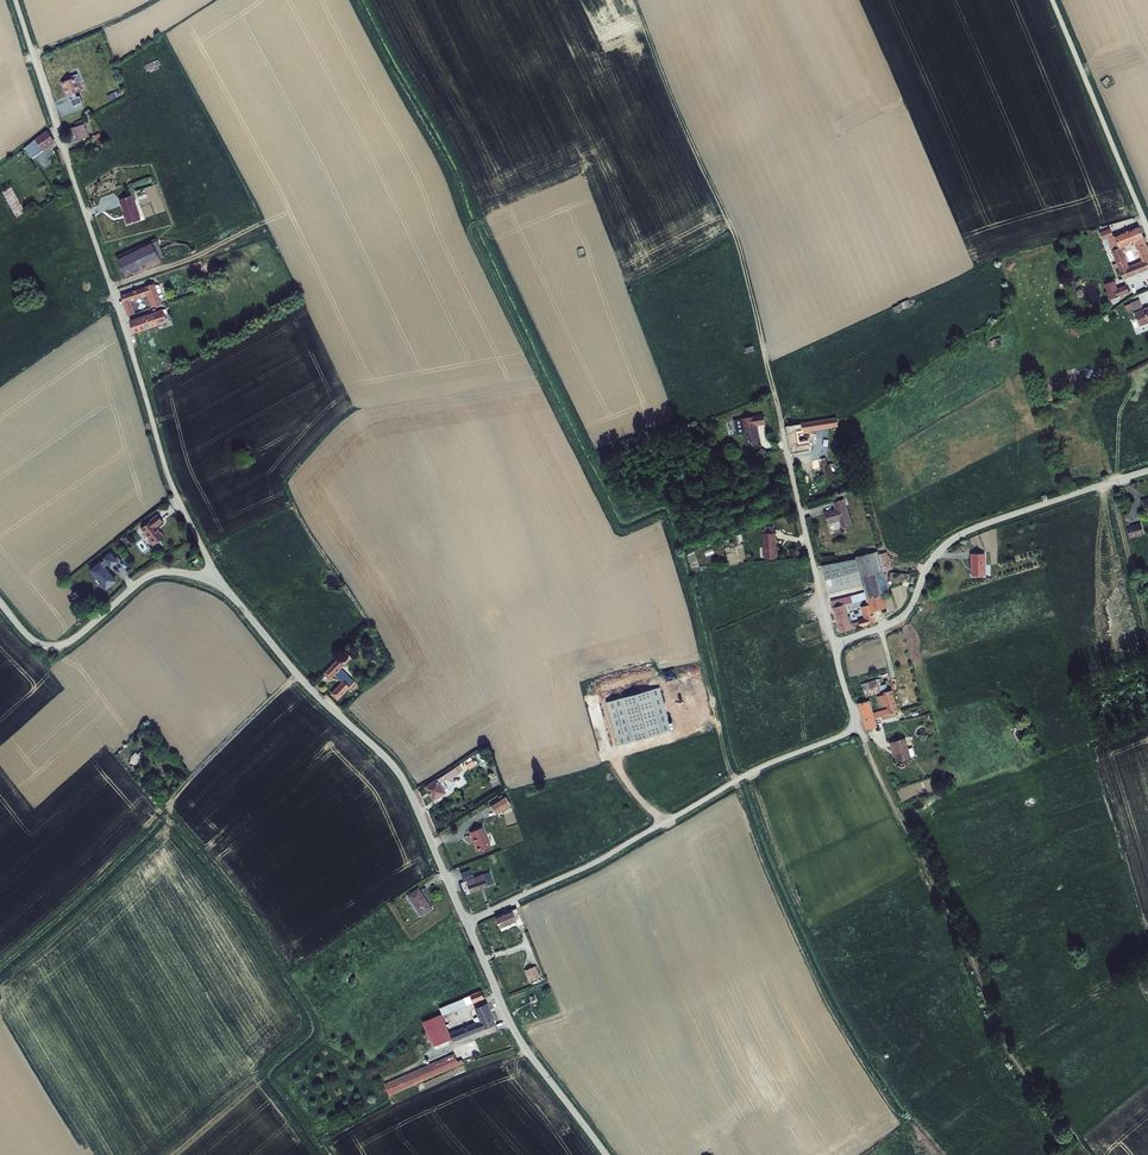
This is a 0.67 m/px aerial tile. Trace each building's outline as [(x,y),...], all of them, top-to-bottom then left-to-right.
[(145,65),(144,67),(147,72),(149,71),(150,72),(160,69),(159,67),(161,65),(159,60),(157,59),(145,65)] [(67,80),(61,83),(67,96),(70,95),(71,99),(70,99),(73,107),(83,103),(80,95),(78,96),(76,92),(78,92),(82,90),(79,82),(81,82),(78,73),(67,78),(67,80)] [(107,96),(110,101),(117,98),(114,93),(114,92),(107,96)] [(90,137),(85,123),(69,129),(75,147),(83,144),(81,140),(90,137)] [(47,130),(35,139),(36,139),(43,150),(44,151),(56,143),(47,130)] [(104,138),(99,133),(94,137),(98,142),(104,138)] [(43,150),(36,139),(24,148),(31,158),(43,150)] [(27,213),(12,187),(2,192),(17,218),(27,213)] [(146,192),(137,195),(139,200),(148,197),(146,192)] [(136,200),(134,194),(119,200),(124,214),(123,215),(126,224),(141,219),(134,201),(136,200)] [(1124,279),(1137,274),(1139,273),(1147,270),(1147,248),(1146,244),(1137,247),(1136,248),(1142,261),(1129,266),(1121,248),(1135,242),(1144,238),(1138,226),(1114,235),(1114,236),(1119,248),(1112,251),(1111,251),(1119,271),(1120,271),(1124,279)] [(1102,240),(1113,236),(1110,228),(1099,233),(1102,240)] [(1119,248),(1114,236),(1113,236),(1102,240),(1102,241),(1105,246),(1109,245),(1112,251),(1119,248)] [(1137,247),(1146,244),(1144,238),(1135,242),(1137,247)] [(157,241),(152,243),(160,260),(165,257),(157,241)] [(134,275),(162,262),(160,260),(152,243),(152,242),(117,259),(126,277),(133,274),(134,275)] [(1114,281),(1104,285),(1110,300),(1129,294),(1126,285),(1117,288),(1114,281)] [(151,308),(162,305),(159,298),(155,283),(120,295),(127,317),(135,314),(131,302),(147,296),(151,308)] [(1143,307),(1139,299),(1130,303),(1131,304),(1125,306),(1127,313),(1133,310),(1134,311),(1143,307)] [(893,308),(895,313),(903,309),(900,304),(893,308)] [(1134,312),(1140,328),(1147,324),(1147,307),(1134,312)] [(134,334),(167,323),(163,309),(129,321),(134,334)] [(1081,328),(1073,325),(1070,334),(1078,337),(1081,328)] [(754,417),(734,421),(736,434),(738,435),(744,434),(746,447),(760,445),(758,426),(765,425),(764,414),(754,416),(754,417)] [(801,423),(801,424),(803,432),(802,432),(803,433),(838,427),(837,418),(801,423)] [(791,455),(810,452),(809,444),(797,446),(797,442),(795,433),(802,432),(803,432),(801,424),(785,426),(791,455)] [(249,467),(249,452),(241,452),(241,460),(244,460),(244,466),(249,467)] [(827,483),(834,481),(831,467),(830,465),(827,465),(825,458),(821,459),(827,483)] [(841,528),(852,525),(844,499),(833,503),(835,509),(824,512),(828,525),(839,522),(841,528)] [(150,522),(141,529),(149,540),(148,541),(153,547),(165,537),(161,532),(157,528),(164,523),(157,514),(149,521),(150,522)] [(1130,539),(1144,535),(1141,523),(1128,527),(1127,527),(1130,539)] [(762,534),(764,559),(777,559),(776,533),(774,534),(765,534),(762,534)] [(743,547),(725,552),(729,564),(746,559),(743,547)] [(91,570),(90,572),(96,579),(97,578),(106,589),(118,579),(106,565),(108,564),(111,567),(120,560),(112,550),(103,557),(104,559),(102,560),(101,559),(90,568),(91,570)] [(879,555),(878,552),(855,558),(856,560),(822,567),(829,595),(863,586),(864,593),(831,602),(833,608),(845,605),(866,601),(883,596),(890,594),(884,572),(879,555)] [(887,553),(879,555),(884,572),(892,570),(887,553)] [(971,572),(971,577),(985,577),(985,554),(970,554),(970,572),(971,572)] [(909,574),(890,573),(889,582),(893,582),(893,584),(899,584),(899,582),(903,582),(903,580),(909,581),(909,574)] [(858,620),(858,622),(860,628),(868,626),(867,625),(876,623),(873,612),(887,608),(883,596),(866,601),(867,606),(861,607),(864,618),(858,620)] [(833,608),(832,609),(839,634),(852,631),(852,630),(851,625),(849,617),(845,605),(833,608)] [(853,624),(851,625),(852,630),(860,628),(858,622),(852,623),(853,624)] [(359,684),(341,668),(352,657),(346,650),(324,672),(331,679),(335,675),(341,682),(331,693),(338,700),(350,687),(353,690),(359,684)] [(866,697),(880,692),(878,686),(876,679),(861,684),(866,697)] [(618,746),(671,731),(660,688),(606,702),(618,746)] [(873,712),(875,718),(882,716),(896,712),(898,712),(892,690),(883,692),(884,694),(877,696),(880,707),(886,706),(887,709),(873,712)] [(858,703),(865,730),(877,727),(875,718),(873,712),(870,700),(858,703)] [(897,762),(911,758),(911,757),(908,749),(905,738),(889,742),(894,757),(895,757),(897,762)] [(480,763),(487,759),(483,751),(475,754),(480,763)] [(466,764),(469,770),(476,765),(473,760),(466,764)] [(459,772),(456,767),(437,779),(437,778),(424,786),(433,801),(446,793),(446,792),(440,783),(443,782),(447,779),(448,781),(460,773),(459,772)] [(506,796),(492,806),(496,814),(511,805),(506,796)] [(492,807),(481,813),(484,819),(496,814),(492,807)] [(491,846),(483,827),(469,832),(475,846),(476,846),(478,852),(491,846)] [(466,880),(473,877),(470,870),(461,873),(464,882),(467,881),(466,880)] [(490,872),(484,875),(487,886),(494,884),(490,872)] [(473,877),(466,880),(467,881),(470,893),(488,887),(487,886),(484,875),(484,874),(473,877)] [(407,895),(422,917),(433,909),(418,887),(407,895)] [(518,926),(523,924),(517,908),(495,917),(500,928),(516,922),(518,926)] [(525,971),(529,982),(540,978),(539,974),(536,966),(525,971)] [(481,990),(470,995),(473,1003),(485,999),(481,990)] [(473,1003),(470,995),(439,1008),(442,1015),(442,1016),(473,1003)] [(453,1042),(496,1024),(487,1003),(475,1008),(478,1017),(480,1022),(476,1023),(475,1022),(474,1022),(449,1033),(452,1039),(453,1042)] [(422,1022),(433,1047),(452,1039),(449,1033),(442,1016),(442,1015),(422,1022)] [(384,1084),(389,1096),(464,1063),(462,1059),(458,1061),(454,1054),(384,1084)]
